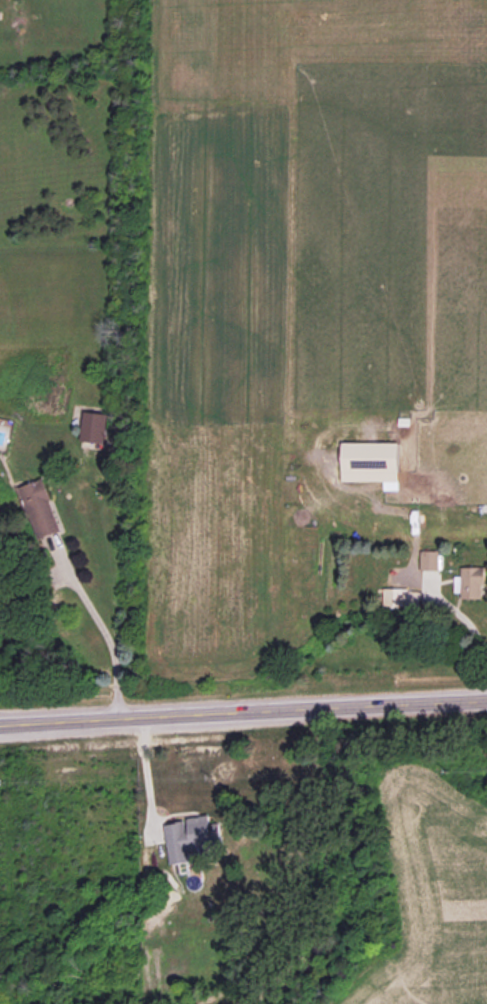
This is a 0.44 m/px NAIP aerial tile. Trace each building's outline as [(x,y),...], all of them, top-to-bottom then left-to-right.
[(81,439),(104,443),(109,414),(86,410),(81,439)] [(400,442),(343,442),(343,481),(385,480),(385,490),(400,490),(400,442)] [(63,530),(43,478),(19,487),(39,539),(63,530)] [(439,550),(421,550),(421,570),(439,570),(439,550)] [(485,567),(463,566),(462,598),(484,598),(485,567)] [(421,589),(386,588),(385,605),(420,606),(421,589)] [(171,864),(191,861),(190,849),(197,848),(198,855),(214,853),(212,846),(225,844),(221,822),(211,823),(210,814),(187,818),(187,820),(165,824),(171,864)]
